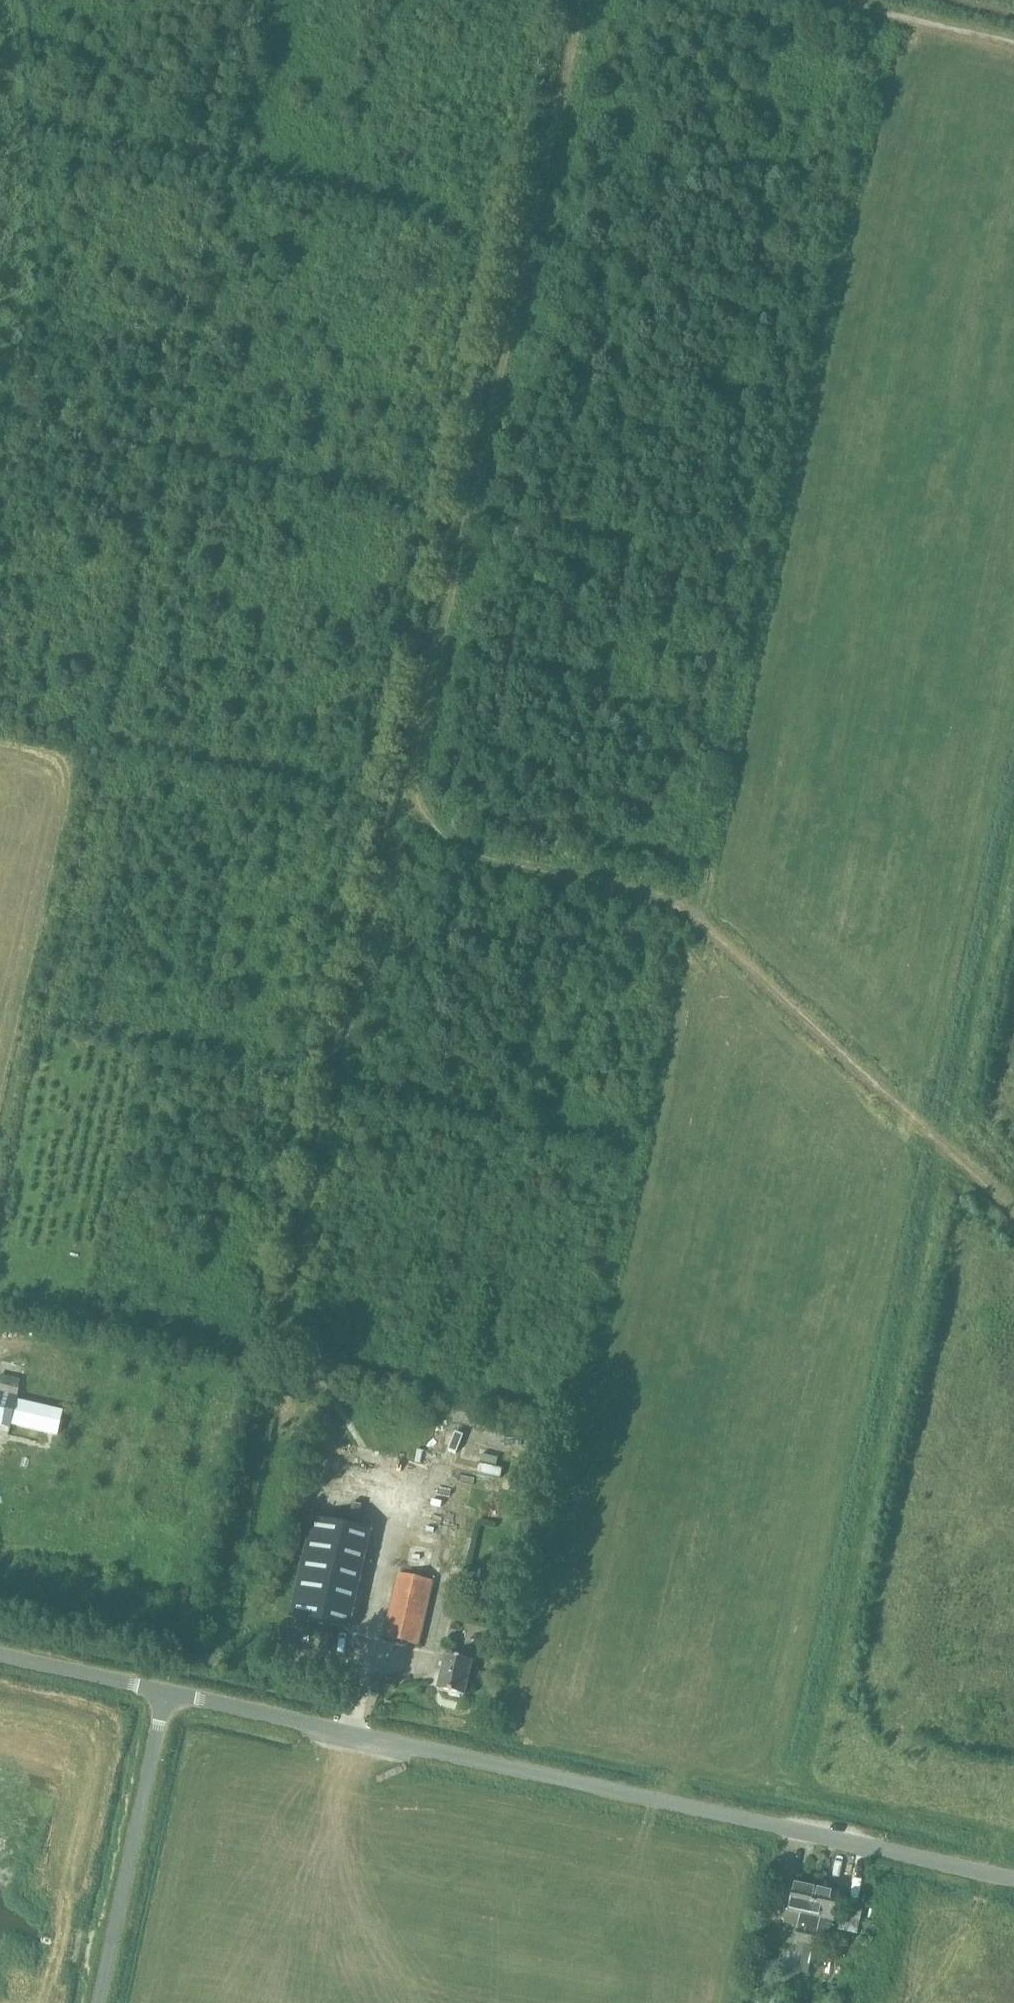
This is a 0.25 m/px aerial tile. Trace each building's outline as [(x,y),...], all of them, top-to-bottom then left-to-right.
[(0,1376),(0,1429),(9,1431),(21,1381),(0,1376)] [(349,1628),(371,1531),(313,1518),(291,1615),(349,1628)] [(418,1644),(432,1581),(399,1574),(385,1636),(418,1644)] [(476,1664),(481,1644),(467,1641),(463,1658),(446,1655),(438,1689),(464,1695),(471,1663),(476,1664)] [(780,1917),(787,1887),(773,1883),(766,1913),(780,1917)] [(812,1920),(819,1889),(795,1883),(788,1914),(786,1913),(783,1925),(798,1929),(797,1936),(817,1941),(822,1922),(812,1920)] [(819,1889),(812,1920),(822,1922),(836,1925),(842,1894),(819,1889)] [(845,1903),(839,1933),(858,1937),(864,1907),(845,1903)]
